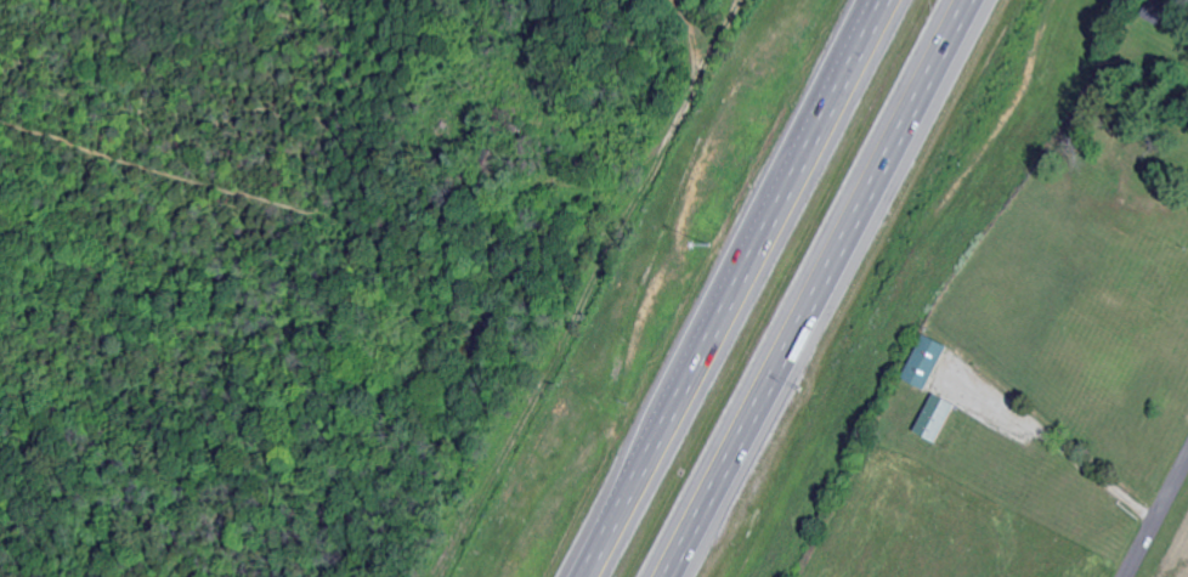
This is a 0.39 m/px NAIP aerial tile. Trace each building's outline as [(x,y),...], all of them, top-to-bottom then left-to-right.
[(952,345),(929,333),(908,378),(931,390),(952,345)] [(960,402),(938,392),(920,431),(942,442),(960,402)]
